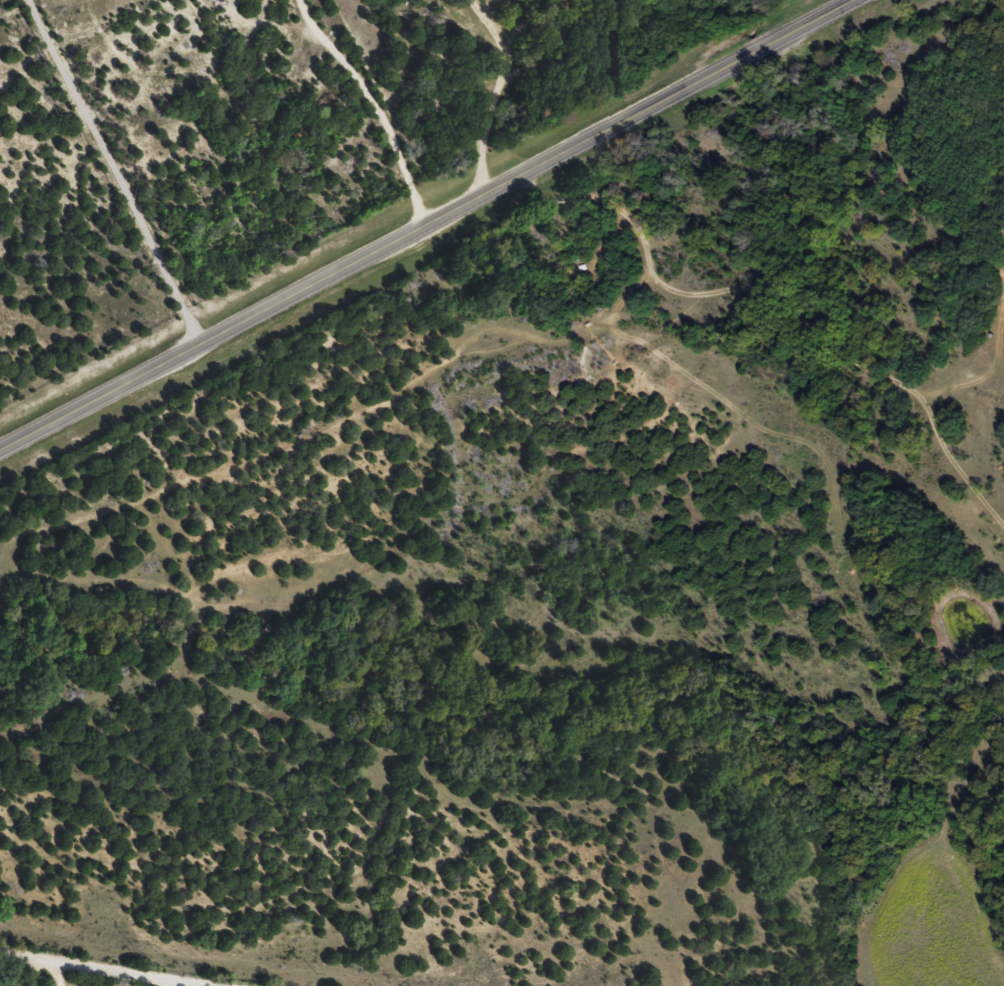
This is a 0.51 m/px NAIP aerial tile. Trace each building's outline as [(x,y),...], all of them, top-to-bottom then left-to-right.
[(485,10),(505,0),(480,0),(485,10)]
